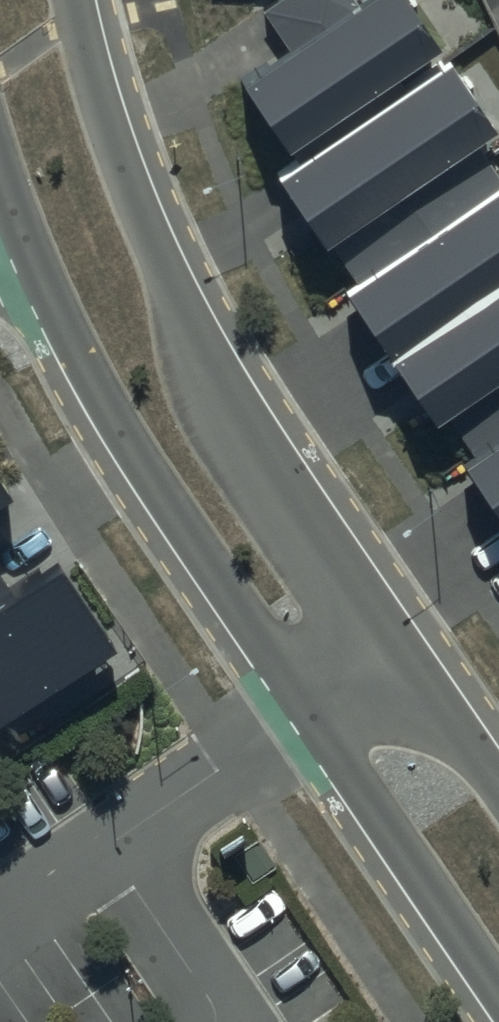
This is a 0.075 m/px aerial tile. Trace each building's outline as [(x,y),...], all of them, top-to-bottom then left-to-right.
[(476,147),(495,135),(404,0),(372,0),(359,8),(353,0),(288,0),(266,15),(293,54),(247,85),(299,163),(281,175),(356,286),(346,293),(438,429),(450,421),(476,461),(465,468),(498,518),(498,181),(476,147)] [(109,649),(50,562),(8,589),(0,577),(0,722),(109,649)]
